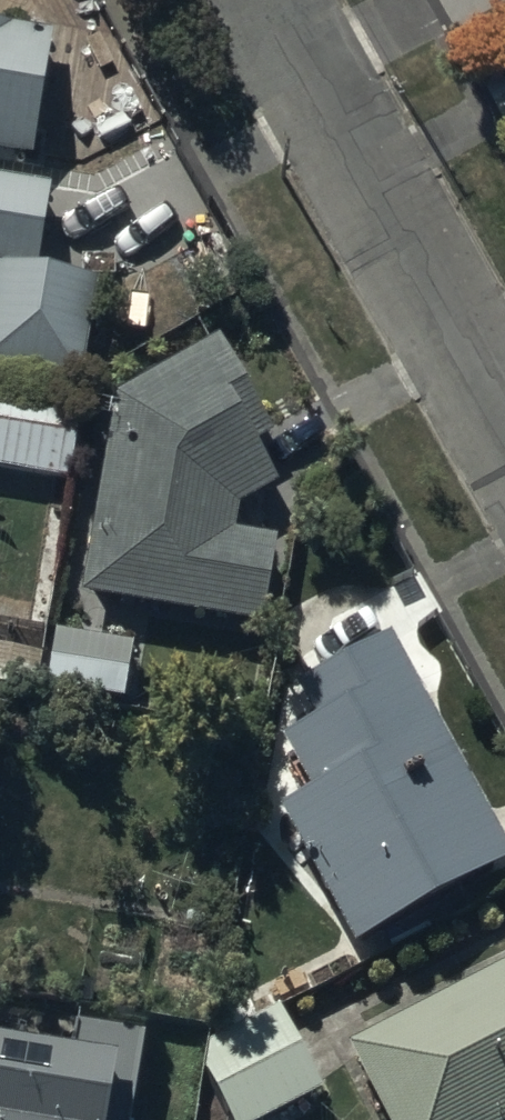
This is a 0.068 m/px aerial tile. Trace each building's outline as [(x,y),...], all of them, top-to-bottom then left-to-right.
[(28,156),(46,50),(0,42),(0,151),(28,156)] [(0,190),(0,282),(2,282),(0,292),(0,374),(75,388),(92,294),(29,282),(44,198),(0,190)] [(218,354),(117,413),(84,611),(266,641),(281,555),(238,548),(243,522),(280,501),(256,459),(274,449),(218,354)] [(0,402),(0,470),(66,481),(77,415),(0,402)] [(275,807),(353,948),(504,864),(504,848),(386,633),(293,684),(311,718),(281,736),(309,788),(275,807)] [(135,652),(60,639),(52,686),(127,699),(135,652)] [(357,1056),(391,1119),(504,1119),(504,980),(357,1056)] [(282,1014),(211,1053),(204,1082),(225,1119),(288,1119),(327,1099),(282,1014)] [(0,1041),(0,1119),(130,1119),(141,1036),(70,1027),(67,1051),(0,1041)]
